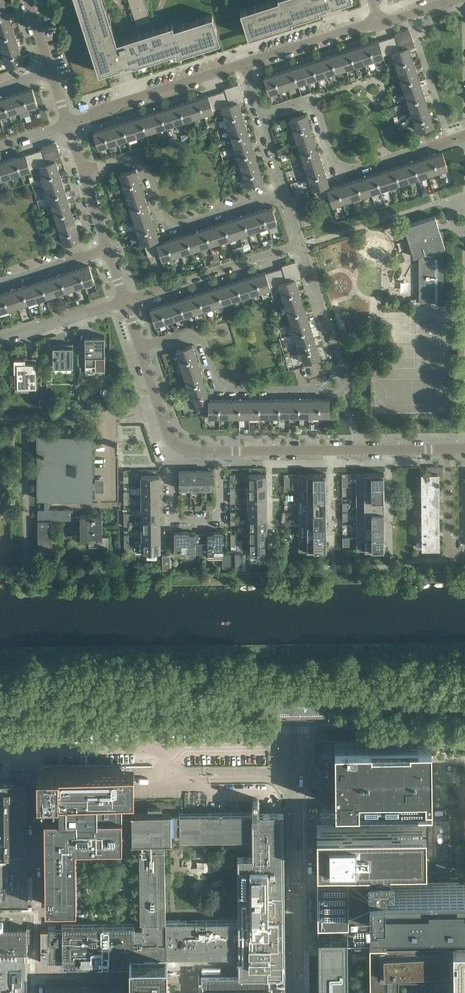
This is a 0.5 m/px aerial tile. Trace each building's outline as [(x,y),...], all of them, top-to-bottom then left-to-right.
[(218,37),(219,37),(213,18),(212,18),(170,31),(169,28),(114,45),(100,0),(79,0),(80,5),(78,6),(80,13),(80,15),(83,14),(85,20),(82,20),(85,27),(84,27),(85,29),(88,29),(89,33),(87,34),(89,42),(90,44),(92,43),(94,48),(91,49),(94,56),(93,56),(94,58),(97,65),(99,65),(101,71),(131,62),(132,64),(134,63),(141,61),(140,58),(145,56),(146,59),(148,59),(148,58),(155,56),(154,54),(160,52),(161,55),(163,54),(170,52),(169,49),(174,47),(176,54),(178,53),(185,51),(184,48),(190,47),(190,49),(192,49),(199,46),(198,44),(204,42),(205,45),(207,44),(214,42),(213,39),(218,37)] [(136,25),(151,20),(145,0),(128,0),(136,25)] [(284,0),(242,14),(241,14),(247,33),(249,33),(254,31),(255,34),(262,32),(264,31),(263,28),(268,27),(269,29),(276,27),(278,27),(277,24),(283,22),(284,25),(290,22),(291,23),(293,22),(291,16),(296,15),(297,17),(304,15),(306,15),(305,12),(310,10),(311,13),(318,10),(318,11),(320,10),(320,8),(345,0),(284,0)] [(7,8),(5,3),(0,5),(0,15),(8,13),(7,8)] [(10,19),(8,13),(0,15),(0,26),(11,22),(10,19)] [(13,28),(11,22),(0,26),(0,36),(14,32),(13,28)] [(414,45),(409,29),(395,33),(396,36),(400,49),(408,46),(409,47),(414,45)] [(16,38),(14,32),(0,36),(0,43),(1,46),(17,41),(16,38)] [(400,49),(396,36),(391,38),(395,51),(400,49)] [(395,51),(391,38),(385,40),(389,53),(392,52),(392,51),(395,51)] [(383,55),(379,41),(379,40),(369,43),(374,59),(384,56),(383,55)] [(389,53),(385,40),(379,41),(383,55),(389,53)] [(20,51),(19,47),(17,41),(1,46),(4,56),(20,51)] [(374,59),(369,43),(359,46),(365,62),(374,59)] [(365,62),(359,46),(350,49),(355,65),(365,62)] [(412,57),(411,53),(409,47),(408,46),(400,49),(395,51),(392,51),(392,52),(396,62),(412,57)] [(355,65),(350,49),(340,52),(346,68),(355,65)] [(24,61),(22,57),(20,51),(4,56),(8,67),(24,61)] [(346,68),(340,52),(331,55),(336,71),(346,68)] [(336,71),(331,55),(321,58),(326,74),(336,71)] [(415,67),(414,63),(412,57),(396,62),(399,72),(415,67)] [(326,74),(321,58),(312,61),(317,78),(326,74)] [(317,78),(312,61),(302,64),(307,81),(317,78)] [(307,81),(302,64),(293,68),(298,84),(307,81)] [(418,76),(417,72),(415,67),(399,72),(402,81),(418,76)] [(298,84),(293,68),(283,71),(288,87),(298,84)] [(288,87),(283,71),(274,74),(279,90),(288,87)] [(279,90),(274,74),(264,77),(269,93),(279,90)] [(421,86),(420,83),(418,76),(402,81),(405,91),(421,86)] [(244,100),(239,83),(225,88),(226,91),(230,103),(238,101),(244,100)] [(424,95),(423,91),(421,86),(405,91),(408,100),(424,95)] [(38,104),(32,88),(23,91),(28,107),(38,104)] [(28,107),(23,91),(13,94),(18,110),(28,107)] [(230,103),(226,91),(220,93),(224,105),(230,103)] [(224,105),(220,93),(215,94),(219,108),(222,107),(222,106),(224,105)] [(18,110),(13,94),(3,97),(9,113),(18,110)] [(219,108),(215,94),(209,96),(213,109),(219,108)] [(213,111),(213,109),(209,96),(208,95),(198,98),(204,114),(213,111)] [(427,105),(426,102),(424,95),(408,100),(411,110),(427,105)] [(3,97),(0,98),(0,116),(9,113),(3,97)] [(204,114),(198,98),(189,101),(194,117),(204,114)] [(194,117),(189,101),(179,104),(185,120),(194,117)] [(240,108),(238,101),(230,103),(224,105),(222,106),(222,107),(225,117),(242,112),(240,108)] [(185,120),(179,104),(170,107),(175,123),(185,120)] [(430,114),(429,110),(427,105),(411,110),(414,119),(430,114)] [(175,123),(170,107),(160,110),(166,126),(175,123)] [(166,126),(160,110),(151,113),(156,129),(166,126)] [(245,121),(244,118),(242,112),(225,117),(228,127),(245,121)] [(156,129),(151,113),(141,116),(147,132),(156,129)] [(310,125),(306,114),(290,119),(294,131),(310,125)] [(434,125),(432,121),(430,114),(414,119),(418,130),(434,125)] [(147,132),(141,116),(132,119),(137,135),(147,132)] [(137,135),(132,119),(122,122),(127,138),(137,135)] [(248,131),(246,127),(245,121),(228,127),(231,136),(248,131)] [(127,138),(122,122),(113,125),(118,142),(127,138)] [(118,142),(113,125),(103,128),(108,145),(118,142)] [(314,137),(310,125),(294,131),(298,142),(314,137)] [(108,145),(103,128),(93,132),(99,148),(108,145)] [(251,140),(250,137),(248,131),(231,136),(235,146),(251,140)] [(318,149),(314,137),(298,142),(301,154),(318,149)] [(254,150),(252,146),(251,140),(235,146),(238,155),(254,150)] [(61,159),(56,142),(42,146),(43,150),(47,162),(55,160),(56,160),(61,159)] [(321,160),(318,149),(301,154),(305,165),(321,160)] [(47,162),(43,150),(38,151),(42,164),(47,162)] [(257,159),(256,156),(254,150),(238,155),(241,165),(257,159)] [(42,164),(38,151),(32,153),(36,166),(39,165),(42,164)] [(448,168),(442,152),(433,155),(438,171),(448,168)] [(31,169),(30,168),(26,155),(26,153),(16,157),(21,173),(31,169)] [(36,166),(32,153),(26,155),(30,168),(36,166)] [(438,171),(433,155),(423,158),(428,174),(438,171)] [(21,173),(16,157),(6,160),(11,176),(21,173)] [(428,174),(423,158),(414,161),(419,177),(428,174)] [(260,169),(259,165),(257,159),(241,165),(244,174),(260,169)] [(6,160),(0,162),(0,173),(2,179),(11,176),(6,160)] [(59,171),(58,167),(56,160),(55,160),(47,162),(42,164),(39,165),(43,176),(59,171)] [(325,172),(321,160),(305,165),(309,177),(325,172)] [(419,177),(414,161),(404,164),(409,180),(419,177)] [(409,180),(404,164),(394,167),(400,183),(409,180)] [(400,183),(394,167),(385,170),(390,186),(400,183)] [(140,180),(136,168),(120,174),(123,186),(140,180)] [(263,180),(262,175),(260,169),(244,174),(247,185),(263,180)] [(390,186),(385,170),(375,173),(381,189),(390,186)] [(62,180),(61,177),(59,171),(43,176),(46,185),(62,180)] [(329,184),(325,172),(309,177),(313,189),(326,185),(329,184)] [(381,189),(375,173),(366,176),(371,192),(381,189)] [(371,192),(366,176),(356,179),(362,196),(371,192)] [(362,196),(356,179),(347,182),(352,199),(362,196)] [(65,190),(64,186),(62,180),(46,185),(49,195),(65,190)] [(143,192),(140,180),(123,186),(127,197),(143,192)] [(352,199),(347,182),(337,185),(343,202),(352,199)] [(328,190),(328,189),(326,185),(313,189),(315,195),(328,190)] [(343,202),(337,185),(328,189),(328,190),(330,196),(333,205),(343,202)] [(68,199),(67,196),(65,190),(49,195),(52,204),(68,199)] [(330,196),(328,190),(315,195),(317,200),(330,196)] [(147,204),(143,192),(127,197),(131,209),(147,204)] [(71,209),(70,205),(68,199),(52,204),(55,214),(71,209)] [(151,215),(147,204),(131,209),(135,220),(151,215)] [(277,223),(272,207),(262,210),(268,226),(277,223)] [(74,218),(73,215),(71,209),(55,214),(58,223),(74,218)] [(268,226),(262,210),(253,213),(258,229),(268,226)] [(258,229),(253,213),(243,216),(249,232),(258,229)] [(155,227),(151,215),(135,220),(138,232),(155,227)] [(249,232),(243,216),(234,219),(239,235),(249,232)] [(444,305),(443,247),(445,246),(443,241),(443,230),(440,230),(435,216),(404,226),(414,256),(430,251),(430,257),(419,258),(419,301),(438,301),(438,305),(444,305)] [(77,228),(76,224),(74,218),(58,223),(61,233),(77,228)] [(239,235),(234,219),(224,222),(229,238),(239,235)] [(229,238),(224,222),(215,225),(220,241),(229,238)] [(220,241),(215,225),(205,228),(210,244),(220,241)] [(158,239),(155,227),(138,232),(142,244),(144,243),(145,243),(150,241),(156,239),(158,239)] [(81,239),(79,234),(77,228),(61,233),(64,244),(81,239)] [(210,244),(205,228),(196,231),(201,247),(210,244)] [(201,247),(196,231),(186,234),(191,250),(201,247)] [(191,250),(186,234),(177,237),(182,253),(191,250)] [(182,253),(177,237),(167,240),(172,256),(182,253)] [(160,252),(157,243),(156,239),(150,241),(155,254),(160,252)] [(172,256),(167,240),(157,243),(160,252),(163,260),(172,256)] [(155,254),(150,241),(145,243),(149,256),(155,254)] [(301,277),(296,260),(282,265),(283,268),(287,281),(295,278),(295,279),(301,277)] [(94,281),(89,265),(79,268),(85,284),(94,281)] [(85,284),(79,268),(70,271),(75,287),(85,284)] [(287,281),(283,268),(277,270),(281,282),(287,281)] [(281,282),(277,270),(272,271),(276,285),(279,284),(279,283),(281,282)] [(75,287),(70,271),(60,274),(66,291),(75,287)] [(276,285),(272,271),(266,273),(270,287),(276,285)] [(270,287),(266,273),(265,272),(255,275),(261,291),(270,288),(270,287)] [(66,291),(60,274),(51,277),(56,294),(66,291)] [(261,291),(255,275),(246,278),(251,294),(261,291)] [(56,294),(51,277),(41,281),(46,297),(56,294)] [(251,294),(246,278),(236,281),(242,297),(251,294)] [(297,285),(295,279),(295,278),(287,281),(281,282),(279,283),(279,284),(282,294),(298,289),(297,285)] [(46,297),(41,281),(32,284),(37,300),(46,297)] [(242,297),(236,281),(227,284),(232,300),(242,297)] [(37,300),(32,284),(22,287),(27,303),(37,300)] [(232,300),(227,284),(217,287),(223,303),(232,300)] [(27,303),(22,287),(13,290),(18,306),(27,303)] [(223,303),(217,287),(208,290),(213,306),(223,303)] [(301,299),(301,296),(298,289),(282,294),(285,304),(301,299)] [(18,306),(13,290),(3,293),(8,309),(18,306)] [(213,306),(208,290),(198,293),(204,309),(213,306)] [(3,293),(0,294),(0,312),(8,309),(3,293)] [(204,309),(198,293),(189,296),(194,312),(204,309)] [(194,312),(189,296),(179,299),(185,315),(194,312)] [(185,315),(179,299),(170,302),(175,319),(185,315)] [(305,308),(303,304),(301,299),(285,304),(288,313),(305,308)] [(175,319),(170,302),(160,305),(165,322),(175,319)] [(165,322),(160,305),(150,309),(156,325),(165,322)] [(308,318),(307,315),(305,308),(288,313),(292,323),(308,318)] [(311,327),(309,323),(308,318),(292,323),(295,332),(311,327)] [(314,337),(313,334),(311,327),(295,332),(298,342),(314,337)] [(85,340),(85,346),(85,366),(95,366),(95,371),(105,370),(105,361),(106,361),(106,351),(105,351),(105,335),(95,336),(85,336),(85,340)] [(317,346),(316,342),(314,337),(298,342),(301,351),(317,346)] [(196,356),(192,344),(176,350),(180,362),(196,356)] [(53,346),(53,366),(73,366),(73,346),(72,346),(54,346),(53,346)] [(320,357),(319,353),(317,346),(301,351),(304,362),(320,357)] [(200,368),(196,356),(180,362),(184,373),(200,368)] [(37,386),(36,362),(36,358),(14,358),(14,371),(17,371),(17,386),(37,386)] [(204,380),(200,368),(184,373),(188,385),(204,380)] [(208,392),(204,380),(188,385),(191,397),(193,396),(206,392),(208,392)] [(209,411),(209,400),(206,392),(193,396),(198,411),(209,411)] [(319,415),(319,398),(309,399),(309,416),(319,415)] [(329,415),(329,398),(319,398),(319,415),(329,415)] [(219,416),(219,399),(209,400),(209,411),(209,417),(219,416)] [(229,416),(229,399),(219,399),(219,416),(229,416)] [(239,416),(239,399),(229,399),(229,416),(239,416)] [(249,416),(249,399),(239,399),(239,416),(249,416)] [(259,416),(259,399),(249,399),(249,416),(259,416)] [(269,416),(269,399),(259,399),(259,416),(269,416)] [(279,416),(279,399),(269,399),(269,416),(279,416)] [(289,416),(289,399),(279,399),(279,416),(289,416)] [(299,416),(299,399),(289,399),(289,416),(299,416)] [(309,416),(309,399),(299,399),(299,416),(309,416)] [(90,498),(90,488),(94,488),(94,485),(94,482),(90,482),(90,469),(90,468),(90,467),(90,466),(90,465),(90,464),(90,463),(90,462),(89,433),(37,434),(38,498),(44,498),(44,509),(38,509),(38,552),(53,552),(52,519),(80,519),(80,539),(92,539),(92,545),(108,545),(108,536),(102,536),(102,514),(80,514),(80,515),(73,515),(73,508),(49,508),(49,498),(90,498)] [(438,502),(438,473),(443,473),(443,466),(426,466),(426,473),(421,473),(422,503),(438,502)] [(191,488),(190,470),(179,470),(179,488),(191,488)] [(201,488),(201,470),(190,470),(191,488),(201,488)] [(213,488),(213,470),(201,470),(201,488),(213,488)] [(306,474),(306,487),(326,487),(326,473),(306,474)] [(356,473),(356,486),(384,486),(384,473),(356,473)] [(266,485),(266,474),(248,474),(248,485),(266,485)] [(160,486),(160,475),(142,475),(142,487),(160,486)] [(266,496),(266,485),(248,485),(248,496),(266,496)] [(160,497),(160,486),(142,487),(142,497),(160,497)] [(356,499),(384,498),(384,486),(356,486),(356,499)] [(301,499),(326,499),(326,487),(306,487),(301,487),(301,499)] [(266,507),(266,496),(248,496),(248,507),(266,507)] [(160,508),(160,497),(142,497),(142,508),(160,508)] [(356,499),(356,511),(384,511),(384,498),(356,499)] [(301,499),(298,499),(298,512),(317,512),(322,512),(326,512),(326,499),(301,499)] [(439,532),(438,515),(438,502),(422,503),(422,532),(439,532)] [(266,518),(266,507),(248,507),(248,518),(266,518)] [(160,519),(160,508),(142,508),(142,519),(160,519)] [(356,511),(356,524),(384,524),(384,511),(356,511)] [(317,512),(298,512),(298,525),(327,524),(326,512),(322,512),(317,512)] [(267,528),(266,521),(266,518),(248,518),(249,529),(267,528)] [(160,530),(160,519),(142,519),(142,530),(160,530)] [(298,525),(299,537),(327,537),(327,524),(298,525)] [(356,524),(356,537),(384,536),(384,524),(356,524)] [(267,539),(267,528),(249,529),(249,539),(267,539)] [(160,540),(160,530),(142,530),(142,541),(160,540)] [(202,553),(201,533),(190,533),(190,531),(174,531),(174,553),(181,552),(181,549),(189,549),(189,553),(202,553)] [(223,553),(223,531),(213,531),(213,533),(201,533),(202,553),(223,553)] [(439,548),(439,536),(439,532),(422,532),(422,549),(439,548)] [(357,537),(357,550),(385,550),(384,536),(357,537)] [(299,537),(299,550),(327,550),(327,537),(299,537)] [(267,551),(267,539),(249,539),(249,551),(267,551)] [(160,552),(160,540),(142,541),(142,552),(160,552)] [(231,553),(223,553),(223,559),(223,567),(231,567),(231,553)] [(163,555),(163,569),(171,569),(171,555),(163,555)] [(335,805),(335,806),(432,805),(431,767),(431,757),(431,746),(431,743),(427,743),(337,743),(335,743),(335,782),(335,794),(335,805)] [(123,843),(122,836),(122,816),(122,812),(121,794),(135,793),(134,765),(132,765),(128,766),(124,766),(119,766),(78,766),(39,767),(39,770),(39,795),(45,795),(45,813),(46,905),(77,904),(76,843),(123,843)] [(26,797),(26,785),(19,785),(11,785),(0,785),(0,907),(27,906),(26,797)] [(240,974),(285,974),(285,960),(285,957),(284,810),(282,810),(259,810),(259,802),(259,801),(259,800),(258,799),(257,798),(256,798),(255,798),(254,798),(253,799),(253,800),(252,800),(252,801),(252,812),(207,813),(184,813),(179,813),(179,814),(171,814),(171,811),(162,811),(162,806),(148,806),(148,811),(130,812),(132,812),(132,816),(122,816),(122,836),(132,836),(132,840),(130,840),(130,841),(141,841),(141,849),(139,849),(140,921),(142,921),(142,927),(134,927),(134,924),(62,924),(62,929),(47,929),(47,961),(62,961),(62,966),(131,965),(131,956),(134,956),(166,956),(240,955),(240,961),(240,974)] [(384,883),(384,878),(393,878),(393,863),(426,862),(426,825),(317,826),(317,866),(318,919),(318,931),(318,941),(347,941),(370,940),(371,992),(464,992),(464,882),(384,883)] [(31,927),(27,927),(0,927),(0,992),(22,992),(27,992),(27,958),(32,958),(31,927)] [(318,931),(318,941),(319,992),(348,992),(347,941),(347,931),(318,931)] [(131,956),(131,965),(131,972),(131,992),(167,992),(167,971),(166,956),(134,956),(131,956)] [(285,974),(240,974),(203,975),(203,977),(199,977),(199,992),(285,992),(285,974)] [(46,985),(46,992),(124,992),(124,984),(46,985)]
